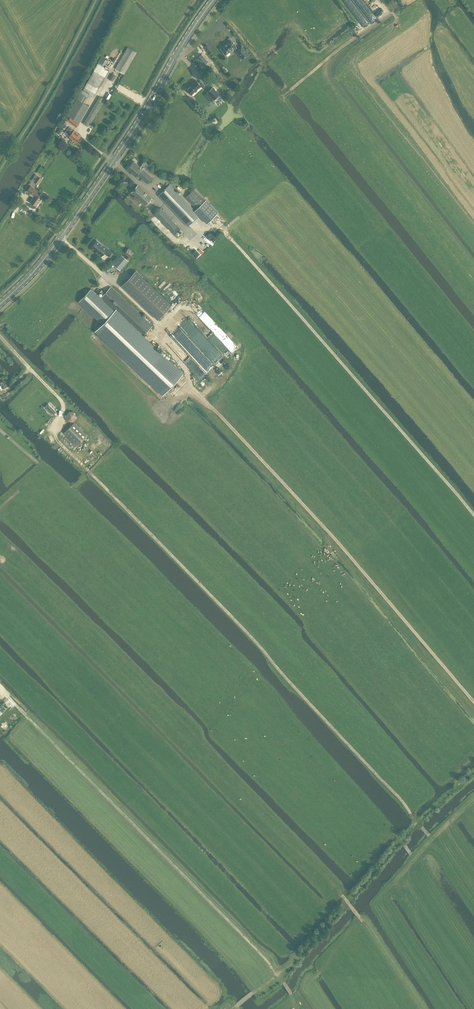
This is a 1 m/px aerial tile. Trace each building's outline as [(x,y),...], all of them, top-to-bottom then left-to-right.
[(236,47),(236,46),(231,40),(220,48),(225,55),(234,48),(236,50),(235,50),(243,60),(249,55),(241,45),(237,49),(236,47)] [(135,51),(127,47),(120,58),(128,62),(135,51)] [(204,65),(208,61),(202,54),(198,58),(204,65)] [(115,68),(105,62),(101,69),(111,75),(115,68)] [(94,97),(104,80),(92,74),(83,90),(82,90),(81,93),(80,92),(72,107),(65,118),(68,120),(67,120),(75,127),(76,126),(89,106),(84,103),(87,97),(89,94),(94,97)] [(200,81),(198,83),(196,80),(191,85),(190,84),(186,89),(191,95),(201,86),(201,87),(204,85),(204,86),(204,87),(205,86),(200,81)] [(213,87),(207,92),(214,100),(220,95),(213,87)] [(100,96),(84,123),(88,126),(90,122),(91,123),(95,116),(105,99),(100,96)] [(81,136),(74,130),(69,126),(65,132),(69,136),(76,142),(81,136)] [(140,167),(134,161),(127,169),(135,176),(137,173),(138,174),(138,175),(148,184),(153,178),(143,169),(145,167),(145,168),(148,164),(145,161),(141,165),(142,165),(140,167)] [(34,182),(38,184),(42,178),(38,176),(36,174),(31,180),(34,182)] [(34,196),(30,201),(36,206),(44,195),(31,185),(27,191),(34,196)] [(138,185),(131,193),(145,206),(152,198),(138,185)] [(188,226),(199,216),(207,223),(218,212),(206,199),(195,188),(186,197),(197,208),(194,211),(169,185),(158,195),(188,226)] [(181,229),(177,226),(177,225),(161,208),(155,213),(155,214),(175,235),(181,229)] [(96,240),(91,247),(94,250),(94,251),(97,253),(101,256),(104,252),(109,256),(112,252),(107,248),(106,248),(96,240)] [(124,253),(129,258),(133,253),(128,248),(124,253)] [(113,264),(120,270),(128,261),(121,255),(113,264)] [(135,271),(122,285),(158,319),(172,305),(135,271)] [(100,298),(113,311),(141,337),(152,325),(111,287),(100,298)] [(106,318),(113,311),(100,298),(92,290),(91,289),(79,301),(102,323),(106,318)] [(113,312),(95,331),(168,399),(186,381),(113,312)] [(48,404),(45,406),(53,415),(56,412),(48,404)] [(65,416),(68,421),(73,422),(77,417),(75,412),(69,411),(65,416)] [(64,433),(77,446),(87,435),(74,423),(64,433)]
